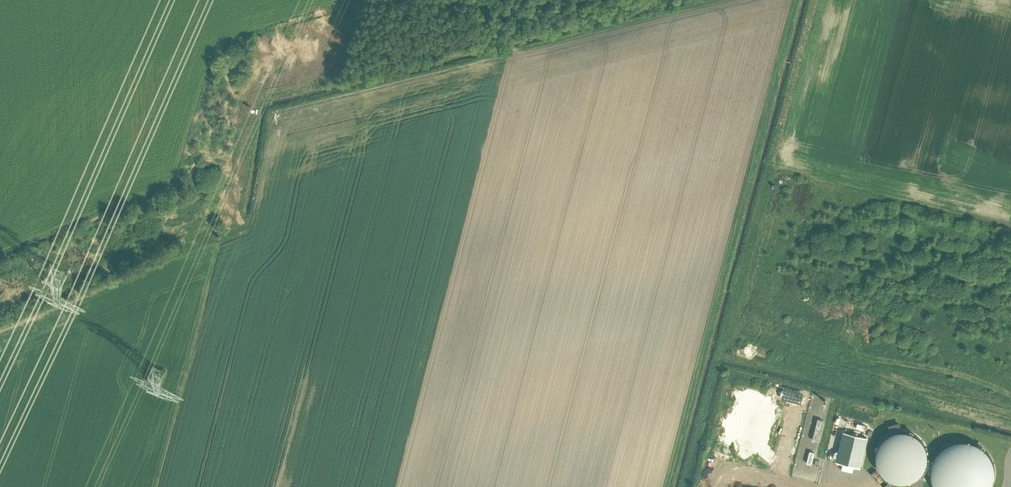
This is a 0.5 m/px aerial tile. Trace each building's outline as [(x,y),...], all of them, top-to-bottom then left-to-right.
[(817,417),(811,438),(819,440),(825,420),(817,417)] [(923,464),(926,456),(926,448),(924,440),(919,433),(912,429),(904,427),(896,427),(888,430),(882,436),(878,443),(877,451),(878,459),(881,466),(887,472),(895,475),(903,476),(911,474),(918,470),(923,464)] [(853,465),(860,466),(867,436),(841,431),(835,461),(842,462),(841,468),(852,471),(853,465)] [(993,472),(993,461),(989,451),(981,443),(972,438),(962,437),(951,439),(942,444),(935,452),(931,462),(931,473),(934,482),(938,486),(986,486),(990,482),(993,472)] [(812,463),(815,452),(809,450),(806,461),(812,463)]
